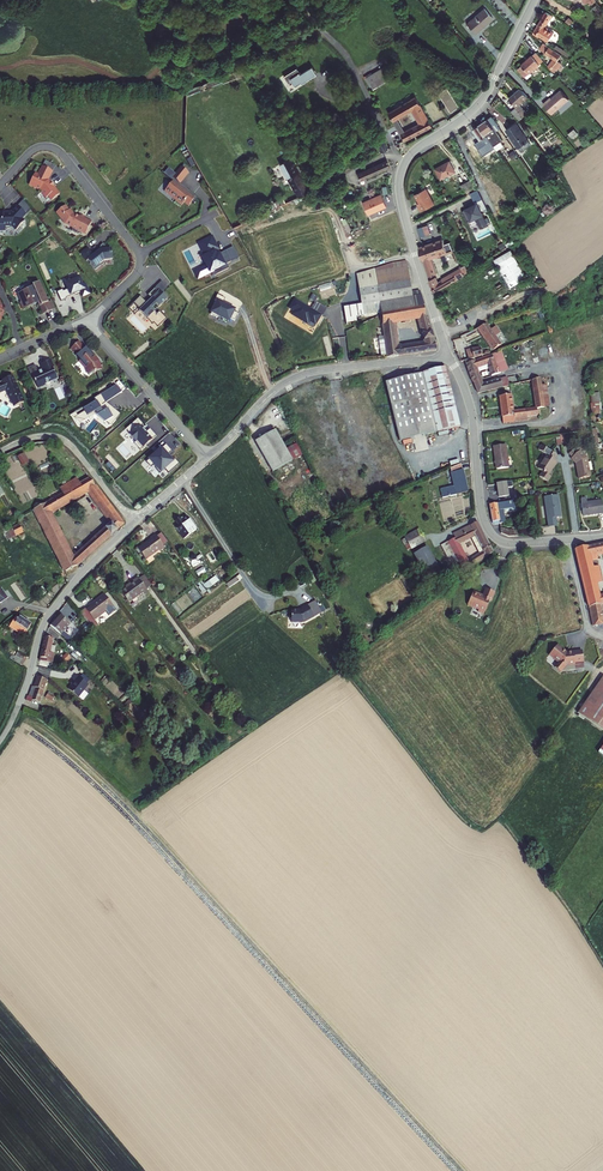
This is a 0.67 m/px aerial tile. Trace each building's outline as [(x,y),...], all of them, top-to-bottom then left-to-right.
[(482,9),(465,24),(473,33),(490,18),(482,9)] [(545,11),(532,31),(538,34),(543,25),(550,14),(545,11)] [(573,19),(568,15),(565,20),(569,24),(573,19)] [(551,31),(543,25),(538,34),(545,39),(551,31)] [(560,53),(542,41),(538,47),(553,57),(546,64),(549,66),(557,59),(560,53)] [(521,63),(517,67),(525,77),(529,73),(528,72),(542,59),(534,50),(520,63),(521,63)] [(313,66),(309,69),(313,76),(318,73),(313,66)] [(298,68),(285,77),(290,84),(293,82),(296,86),(305,80),(306,81),(313,76),(309,69),(302,74),(298,68)] [(386,72),(366,85),(377,102),(397,89),(386,72)] [(519,86),(508,96),(516,105),(511,110),(519,119),(523,115),(525,119),(529,115),(519,103),(527,95),(519,86)] [(569,99),(561,90),(551,98),(550,97),(543,104),(552,114),(569,99)] [(391,113),(396,121),(410,111),(418,124),(422,130),(431,125),(413,98),(391,113)] [(404,133),(396,121),(391,113),(386,116),(404,142),(422,130),(418,124),(404,133)] [(479,124),(480,125),(496,148),(497,150),(504,146),(501,141),(502,140),(494,128),(498,126),(491,116),(479,124)] [(517,122),(505,130),(518,149),(530,140),(517,122)] [(480,125),(473,129),(481,140),(482,140),(485,144),(478,148),(483,156),(496,148),(480,125)] [(572,125),(567,130),(570,134),(576,129),(572,125)] [(383,139),(377,141),(380,153),(382,153),(386,151),(383,139)] [(292,157),(282,161),(299,198),(309,193),(292,157)] [(450,161),(436,168),(441,179),(455,172),(450,161)] [(56,167),(46,162),(43,167),(53,172),(56,167)] [(387,162),(358,174),(360,181),(388,170),(390,169),(387,162)] [(175,173),(168,168),(164,174),(173,181),(164,191),(182,206),(184,203),(188,206),(192,202),(193,203),(198,198),(180,184),(189,173),(181,166),(175,173)] [(53,172),(43,167),(39,175),(36,174),(30,185),(35,188),(35,189),(42,192),(47,199),(49,197),(53,201),(60,196),(54,188),(55,188),(50,182),(50,183),(49,181),(53,172)] [(470,179),(460,184),(465,192),(474,187),(470,179)] [(434,205),(426,189),(415,195),(419,203),(417,205),(421,212),(434,205)] [(362,202),(368,215),(386,207),(380,194),(362,202)] [(488,225),(477,203),(462,211),(467,221),(475,218),(480,228),(488,225)] [(0,213),(0,232),(6,232),(6,227),(12,227),(16,231),(25,222),(21,219),(26,214),(18,207),(11,214),(8,214),(8,213),(0,213)] [(70,211),(66,207),(57,214),(66,225),(73,229),(72,232),(77,235),(79,232),(86,235),(92,223),(85,219),(85,218),(81,216),(80,219),(75,216),(71,211),(70,211)] [(233,247),(220,254),(220,252),(218,253),(217,250),(219,249),(212,236),(198,243),(204,256),(202,257),(205,265),(193,271),(198,280),(210,274),(209,273),(211,272),(213,276),(229,268),(227,264),(239,258),(233,247)] [(431,243),(426,245),(431,257),(445,253),(452,250),(450,245),(446,248),(446,245),(443,240),(443,239),(431,243)] [(426,245),(419,247),(429,280),(436,277),(430,258),(431,257),(426,245)] [(107,251),(103,246),(101,249),(100,251),(94,256),(88,249),(81,255),(87,262),(88,261),(91,264),(90,265),(94,270),(95,269),(96,270),(101,266),(100,265),(104,261),(113,260),(112,250),(107,251)] [(495,256),(508,286),(526,278),(513,249),(495,256)] [(405,261),(374,271),(379,304),(381,314),(389,312),(393,311),(396,323),(401,322),(398,310),(410,308),(413,320),(418,319),(412,292),(405,261)] [(374,271),(355,280),(363,318),(381,314),(379,304),(374,271)] [(461,272),(454,275),(457,281),(464,277),(461,272)] [(438,282),(431,285),(434,293),(436,293),(457,281),(454,275),(453,274),(438,282)] [(63,291),(57,293),(61,302),(67,300),(66,299),(81,292),(83,297),(90,294),(85,285),(83,286),(79,277),(71,280),(72,282),(66,285),(69,290),(64,292),(63,291)] [(436,277),(429,280),(431,285),(438,282),(436,277)] [(162,282),(154,289),(158,292),(159,291),(162,294),(167,288),(162,282)] [(28,290),(19,294),(23,303),(20,304),(23,311),(31,307),(30,305),(37,302),(43,315),(52,311),(40,283),(33,286),(34,288),(28,291),(28,290)] [(321,291),(332,289),(331,283),(320,285),(321,291)] [(151,298),(146,303),(140,296),(128,308),(134,315),(139,310),(152,324),(153,322),(158,327),(164,321),(166,319),(159,312),(157,314),(151,308),(156,303),(159,307),(167,299),(162,294),(159,291),(158,292),(154,289),(148,295),(151,298)] [(420,290),(412,292),(418,319),(419,319),(423,336),(432,334),(428,317),(426,317),(423,305),(424,305),(420,290)] [(216,319),(217,318),(228,323),(230,319),(234,322),(238,315),(233,312),(230,311),(233,305),(221,299),(222,298),(217,295),(214,301),(217,302),(210,316),(216,319)] [(289,309),(294,311),(291,315),(307,325),(309,322),(315,326),(321,316),(312,310),(295,300),(289,309)] [(312,310),(321,316),(324,311),(315,305),(312,310)] [(410,308),(398,310),(401,322),(413,320),(410,308)] [(389,312),(381,314),(385,339),(385,344),(380,345),(381,350),(386,349),(387,354),(387,355),(388,358),(436,350),(434,339),(424,341),(425,344),(398,348),(394,324),(396,323),(393,311),(389,312)] [(490,328),(487,323),(478,327),(493,350),(501,344),(495,335),(500,332),(495,325),(490,328)] [(84,350),(78,343),(72,349),(78,356),(78,355),(84,350)] [(483,356),(481,348),(472,351),(475,359),(483,356)] [(88,355),(84,350),(78,355),(82,360),(88,355)] [(500,351),(491,355),(497,372),(498,373),(507,369),(500,351)] [(93,356),(90,353),(88,355),(82,360),(80,362),(81,364),(83,367),(84,367),(86,369),(89,376),(90,375),(93,383),(104,379),(101,371),(101,370),(102,369),(101,365),(99,365),(97,363),(98,361),(97,360),(93,355),(93,356)] [(475,360),(475,359),(466,362),(469,371),(476,368),(488,365),(489,369),(491,375),(498,373),(497,372),(491,355),(475,360)] [(50,361),(42,364),(45,370),(43,371),(38,373),(38,372),(32,375),(38,389),(45,385),(45,384),(51,381),(51,383),(58,380),(56,373),(55,374),(52,367),(53,367),(50,361)] [(38,372),(35,366),(28,369),(31,375),(32,375),(38,372)] [(447,367),(423,373),(439,431),(461,425),(447,367)] [(476,368),(469,371),(474,381),(480,379),(477,373),(476,368)] [(531,380),(532,380),(531,372),(517,375),(519,383),(531,380)] [(423,373),(386,382),(401,440),(439,431),(423,373)] [(500,379),(501,382),(502,386),(503,387),(519,383),(517,374),(500,379)] [(1,394),(1,393),(7,390),(14,407),(23,403),(12,377),(3,381),(4,383),(0,385),(0,394),(1,394)] [(532,380),(536,409),(545,408),(542,386),(540,378),(532,380)] [(484,384),(476,386),(478,393),(503,387),(502,386),(501,382),(500,379),(494,381),(494,382),(484,385),(484,384)] [(119,384),(110,388),(114,396),(123,392),(119,384)] [(547,385),(542,386),(545,408),(550,407),(547,385)] [(592,409),(601,408),(601,392),(592,392),(592,409)] [(105,419),(113,425),(122,413),(111,405),(102,410),(108,402),(103,393),(97,396),(93,401),(84,407),(86,410),(78,414),(82,421),(91,416),(94,413),(100,410),(105,419)] [(511,395),(499,396),(503,424),(538,419),(536,409),(514,412),(511,395)] [(140,450),(156,436),(150,429),(147,432),(143,428),(143,429),(141,426),(143,424),(138,419),(127,428),(131,432),(129,434),(136,442),(134,443),(140,450)] [(255,442),(272,473),(292,461),(274,431),(255,442)] [(158,446),(165,439),(162,436),(155,443),(158,446)] [(583,443),(570,454),(573,458),(572,459),(576,464),(578,479),(590,477),(587,459),(581,451),(586,447),(583,443)] [(172,451),(166,445),(146,462),(147,463),(148,463),(151,467),(154,464),(157,467),(155,468),(160,473),(164,469),(168,474),(179,464),(175,460),(174,460),(170,457),(169,458),(167,455),(172,451)] [(547,455),(538,468),(547,475),(557,461),(555,460),(557,456),(542,445),(539,449),(547,455)] [(507,446),(494,447),(497,470),(509,469),(507,446)] [(23,466),(30,462),(24,452),(17,456),(23,466)] [(465,464),(454,469),(458,490),(459,494),(470,492),(465,464)] [(61,494),(33,510),(42,527),(54,521),(49,512),(87,491),(109,525),(114,532),(122,524),(96,486),(95,487),(89,478),(79,484),(75,479),(59,489),(61,494)] [(507,483),(498,484),(500,498),(509,496),(507,483)] [(557,496),(544,497),(547,530),(556,529),(554,518),(559,517),(557,496)] [(581,501),(582,514),(602,511),(602,503),(598,503),(598,499),(586,501),(586,496),(580,497),(581,501)] [(508,502),(491,505),(494,524),(499,523),(499,522),(501,522),(500,514),(502,513),(505,513),(504,510),(510,510),(511,509),(511,507),(509,508),(508,502)] [(32,518),(22,523),(23,524),(12,532),(14,536),(36,525),(32,518)] [(178,524),(177,525),(179,527),(185,536),(195,530),(189,520),(185,523),(184,521),(182,522),(182,521),(180,522),(180,521),(177,523),(178,524)] [(54,521),(42,527),(44,532),(56,525),(54,521)] [(463,535),(441,548),(448,560),(456,556),(463,552),(459,544),(476,535),(482,547),(488,543),(478,522),(460,531),(463,535)] [(22,523),(10,529),(12,532),(23,524),(22,523)] [(56,525),(44,532),(50,542),(61,536),(56,525)] [(109,525),(105,528),(110,536),(114,532),(109,525)] [(200,536),(195,530),(185,536),(179,527),(177,529),(180,534),(179,534),(187,545),(200,536)] [(71,554),(59,560),(65,572),(75,566),(110,536),(105,528),(73,556),(71,555),(71,554)] [(510,530),(502,528),(502,533),(512,536),(521,536),(521,531),(515,532),(515,530),(510,530)] [(419,534),(403,544),(409,554),(425,545),(419,534)] [(172,544),(165,535),(160,538),(167,548),(172,544)] [(61,536),(50,542),(52,546),(64,540),(61,536)] [(154,541),(141,551),(149,562),(162,553),(164,553),(168,550),(167,548),(160,538),(159,537),(154,540),(154,541)] [(64,540),(52,546),(57,556),(69,550),(64,540)] [(465,556),(458,560),(465,571),(493,553),(488,543),(482,547),(484,552),(468,562),(465,556)] [(573,551),(577,566),(589,563),(596,561),(595,557),(602,555),(602,545),(573,551)] [(69,550),(57,556),(59,560),(71,554),(69,550)] [(427,551),(414,559),(429,583),(441,576),(427,551)] [(463,552),(456,556),(458,560),(465,556),(463,552)] [(589,563),(577,566),(578,571),(590,568),(589,563)] [(590,568),(578,571),(582,589),(595,586),(595,585),(602,583),(598,568),(591,570),(590,568)] [(145,575),(140,579),(147,589),(152,586),(145,575)] [(135,582),(121,592),(129,603),(142,593),(147,589),(140,579),(139,577),(134,581),(135,582)] [(218,578),(205,587),(209,592),(221,584),(218,578)] [(584,594),(588,609),(598,607),(602,606),(602,589),(596,591),(584,594)] [(474,614),(480,616),(486,603),(487,604),(491,595),(482,591),(479,599),(475,598),(475,596),(470,594),(464,607),(475,612),(474,614)] [(90,609),(83,613),(89,621),(96,629),(102,625),(98,620),(116,607),(108,595),(97,603),(98,605),(91,610),(90,609)] [(316,605),(308,609),(315,621),(322,617),(316,605)] [(598,607),(588,609),(588,613),(592,627),(602,625),(598,607)] [(315,621),(308,609),(302,613),(302,614),(300,615),(292,614),(292,627),(303,627),(304,626),(305,627),(315,621)] [(53,625),(63,634),(73,642),(75,639),(65,631),(73,623),(63,614),(53,625)] [(20,616),(13,626),(20,632),(16,639),(21,642),(32,625),(20,616)] [(89,621),(85,625),(91,633),(96,629),(89,621)] [(48,635),(42,659),(49,661),(55,636),(48,635)] [(563,653),(557,649),(550,660),(559,667),(556,672),(562,676),(567,669),(576,668),(576,666),(584,664),(582,654),(574,655),(565,656),(563,654),(563,653)] [(17,653),(14,657),(22,662),(24,658),(17,653)] [(67,653),(62,656),(65,662),(71,658),(67,653)] [(14,657),(12,660),(19,665),(22,662),(14,657)] [(75,681),(73,684),(85,696),(87,694),(83,691),(88,685),(87,684),(80,678),(76,674),(73,678),(75,681)] [(35,681),(33,685),(43,689),(47,679),(41,677),(37,675),(35,681)] [(83,675),(80,678),(87,684),(90,681),(83,675)] [(600,681),(575,718),(582,724),(602,693),(602,683),(600,681)] [(68,689),(81,701),(85,696),(73,684),(68,689)] [(33,698),(39,700),(43,689),(33,685),(32,685),(31,687),(26,698),(27,699),(32,700),(33,698)] [(582,724),(602,738),(602,693),(582,724)] [(50,698),(55,703),(60,699),(54,694),(50,698)]
